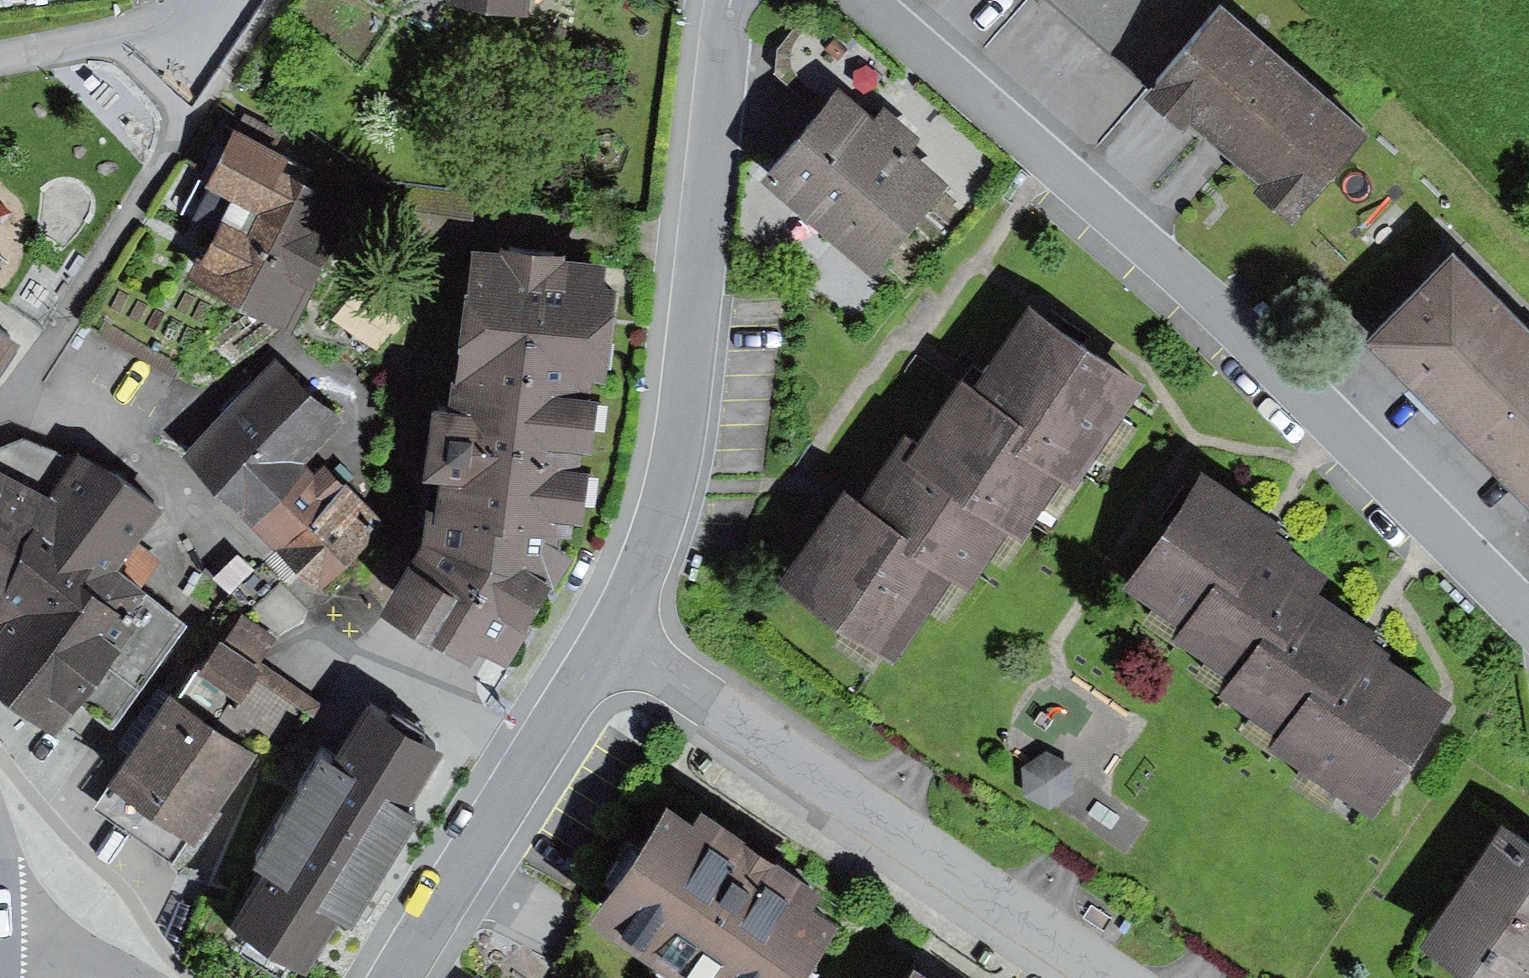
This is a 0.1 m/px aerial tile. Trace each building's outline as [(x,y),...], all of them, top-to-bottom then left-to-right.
[(1040,13),(1046,2),(1048,0),(1024,0),(1040,13)] [(1046,2),(1155,95),(1217,23),(1189,0),(1048,0),(1046,2)] [(1369,143),(1222,17),(1217,23),(1155,95),(1144,107),(1182,140),(1191,129),(1261,189),(1251,200),(1290,234),(1369,143)] [(813,96),(762,156),(873,249),(944,165),(907,135),(919,120),(884,91),(873,104),(834,71),(813,96)] [(238,285),(302,157),(285,148),(289,142),(231,112),(203,167),(229,181),(188,260),(238,285)] [(354,182),(302,157),(238,285),(289,311),(354,182)] [(495,226),(473,223),(450,378),(434,375),(425,442),(431,443),(421,514),(384,574),(467,625),(476,610),(508,629),(527,598),(520,594),(531,577),(543,558),(550,562),(569,532),(555,523),(557,508),(570,510),(573,494),(583,496),(590,444),(579,442),(582,421),(592,423),(600,371),(590,370),(592,356),(606,358),(611,320),(619,260),(605,258),(608,241),(567,235),(568,229),(496,219),(495,226)] [(1455,263),(1363,356),(1528,519),(1528,336),(1455,263)] [(1146,361),(1031,285),(978,366),(961,354),(909,432),(1017,503),(1028,511),(1062,460),(1075,468),(1146,361)] [(14,323),(0,314),(0,344),(14,323)] [(344,410),(275,344),(183,440),(252,506),(304,452),(344,410)] [(1017,503),(909,432),(897,424),(863,475),(842,461),(775,561),(896,641),(952,557),(972,570),(1017,503)] [(66,504),(118,544),(164,489),(79,437),(69,449),(24,431),(0,440),(0,589),(66,504)] [(304,452),(252,506),(319,575),(383,509),(323,451),(313,461),(304,452)] [(1197,454),(1123,566),(1176,601),(1165,617),(1247,671),(1314,570),(1323,552),(1271,517),(1264,513),(1271,502),(1197,454)] [(50,701),(67,679),(110,712),(187,614),(146,581),(135,596),(131,593),(149,569),(118,544),(66,504),(0,589),(0,662),(50,701)] [(237,547),(213,568),(230,587),(254,566),(237,547)] [(1376,610),(1314,570),(1247,671),(1238,685),(1277,710),(1265,729),(1374,800),(1455,678),(1372,623),(1369,621),(1376,610)] [(240,609),(225,630),(262,655),(277,634),(240,609)] [(178,677),(167,669),(80,790),(168,853),(256,731),(278,746),(316,694),(262,655),(225,630),(217,623),(178,677)] [(349,684),(340,704),(412,734),(421,714),(349,684)] [(290,777),(250,760),(206,867),(287,900),(295,880),(363,908),(431,742),(412,734),(340,704),(323,698),(290,777)] [(666,779),(588,891),(713,977),(780,977),(839,893),(814,875),(820,866),(702,784),(692,797),(666,779)] [(1417,921),(1500,977),(1528,977),(1528,815),(1502,797),(1417,921)] [(912,941),(887,977),(967,977),(912,941)]
